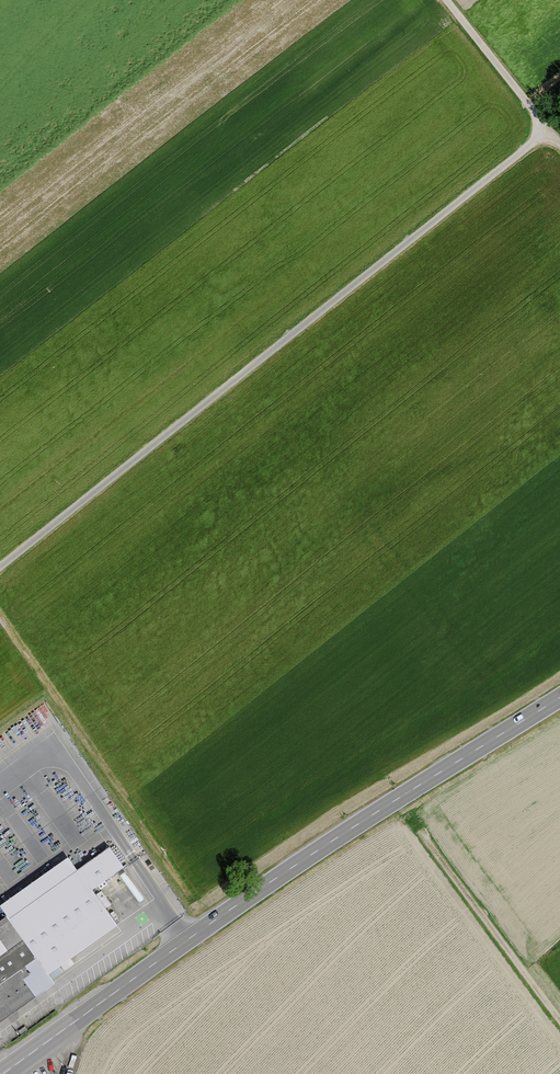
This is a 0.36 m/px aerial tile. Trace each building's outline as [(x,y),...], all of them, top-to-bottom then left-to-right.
[(0,924),(0,1026),(58,987),(51,978),(120,928),(93,893),(124,870),(110,848),(76,873),(67,858),(0,904),(0,909),(6,919),(0,924)] [(25,1026),(18,1031),(21,1034),(28,1030),(25,1026)]
